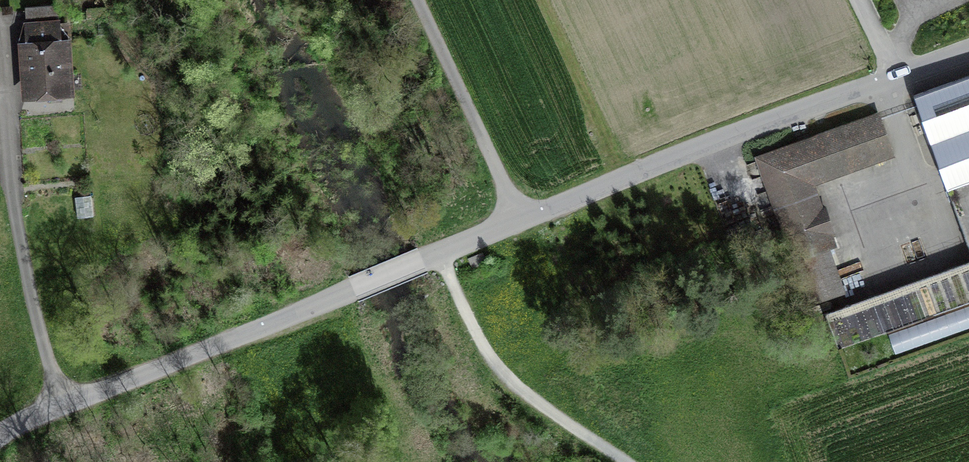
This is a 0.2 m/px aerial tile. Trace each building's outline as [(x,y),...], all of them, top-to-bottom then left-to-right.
[(27,100),(77,96),(73,39),(22,43),(27,100)] [(914,95),(948,191),(968,183),(968,75),(914,95)] [(879,114),(757,157),(810,303),(843,291),(828,249),(833,247),(827,230),(832,228),(826,211),(821,213),(810,182),(893,153),(879,114)] [(91,197),(75,199),(78,219),(94,217),(91,197)] [(968,301),(968,262),(837,307),(849,341),(968,301)] [(968,327),(968,306),(889,333),(895,352),(968,327)]
